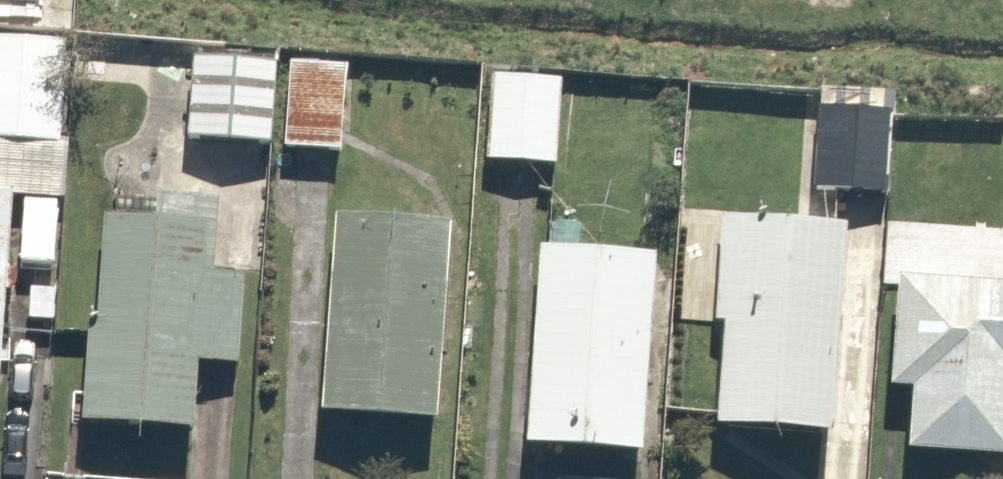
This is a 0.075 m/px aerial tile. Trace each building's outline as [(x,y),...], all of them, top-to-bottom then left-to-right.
[(0,39),(0,196),(17,197),(62,200),(66,145),(60,144),(68,45),(0,39)] [(272,55),(188,48),(181,132),(264,139),(272,55)] [(337,57),(285,55),(281,144),(333,147),(337,57)] [(561,72),(482,65),(474,156),(553,163),(561,72)] [(882,96),(814,94),(810,186),(879,188),(882,96)] [(0,406),(17,197),(0,196),(0,406)] [(100,212),(84,419),(183,426),(188,366),(234,369),(241,268),(214,266),(219,202),(148,196),(146,216),(100,212)] [(449,227),(332,220),(320,415),(438,422),(449,227)] [(847,227),(722,220),(711,433),(836,439),(847,227)] [(655,256),(542,246),(524,444),(637,454),(655,256)] [(892,279),(886,386),(905,387),(901,458),(1002,463),(1002,285),(892,279)]
